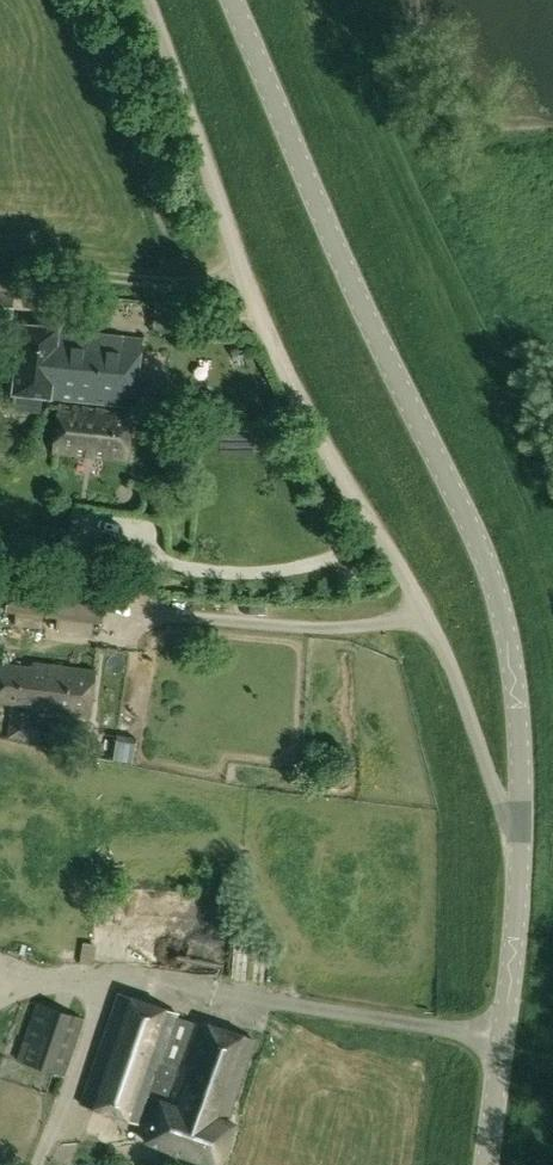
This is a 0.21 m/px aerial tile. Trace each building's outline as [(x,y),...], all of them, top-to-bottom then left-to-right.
[(0,290),(0,321),(12,322),(14,291),(0,290)] [(146,325),(176,325),(176,302),(146,301),(146,325)] [(55,362),(59,330),(57,330),(57,328),(21,324),(14,393),(60,398),(62,367),(55,362)] [(141,339),(59,330),(55,362),(62,367),(60,398),(134,406),(141,339)] [(127,460),(132,413),(59,405),(54,452),(127,460)] [(11,574),(11,578),(7,610),(102,621),(106,586),(13,575),(11,574)] [(88,718),(94,670),(32,662),(32,667),(0,663),(0,702),(27,705),(26,710),(88,718)] [(87,957),(90,937),(76,934),(73,955),(87,957)] [(240,972),(242,938),(227,938),(226,972),(240,972)] [(158,1100),(144,1142),(211,1164),(219,1164),(234,1124),(226,1121),(255,1040),(195,1019),(193,1023),(176,1017),(178,1013),(117,993),(80,1103),(141,1123),(150,1097),(158,1100)] [(85,1021),(39,1003),(18,1060),(64,1077),(85,1021)]
